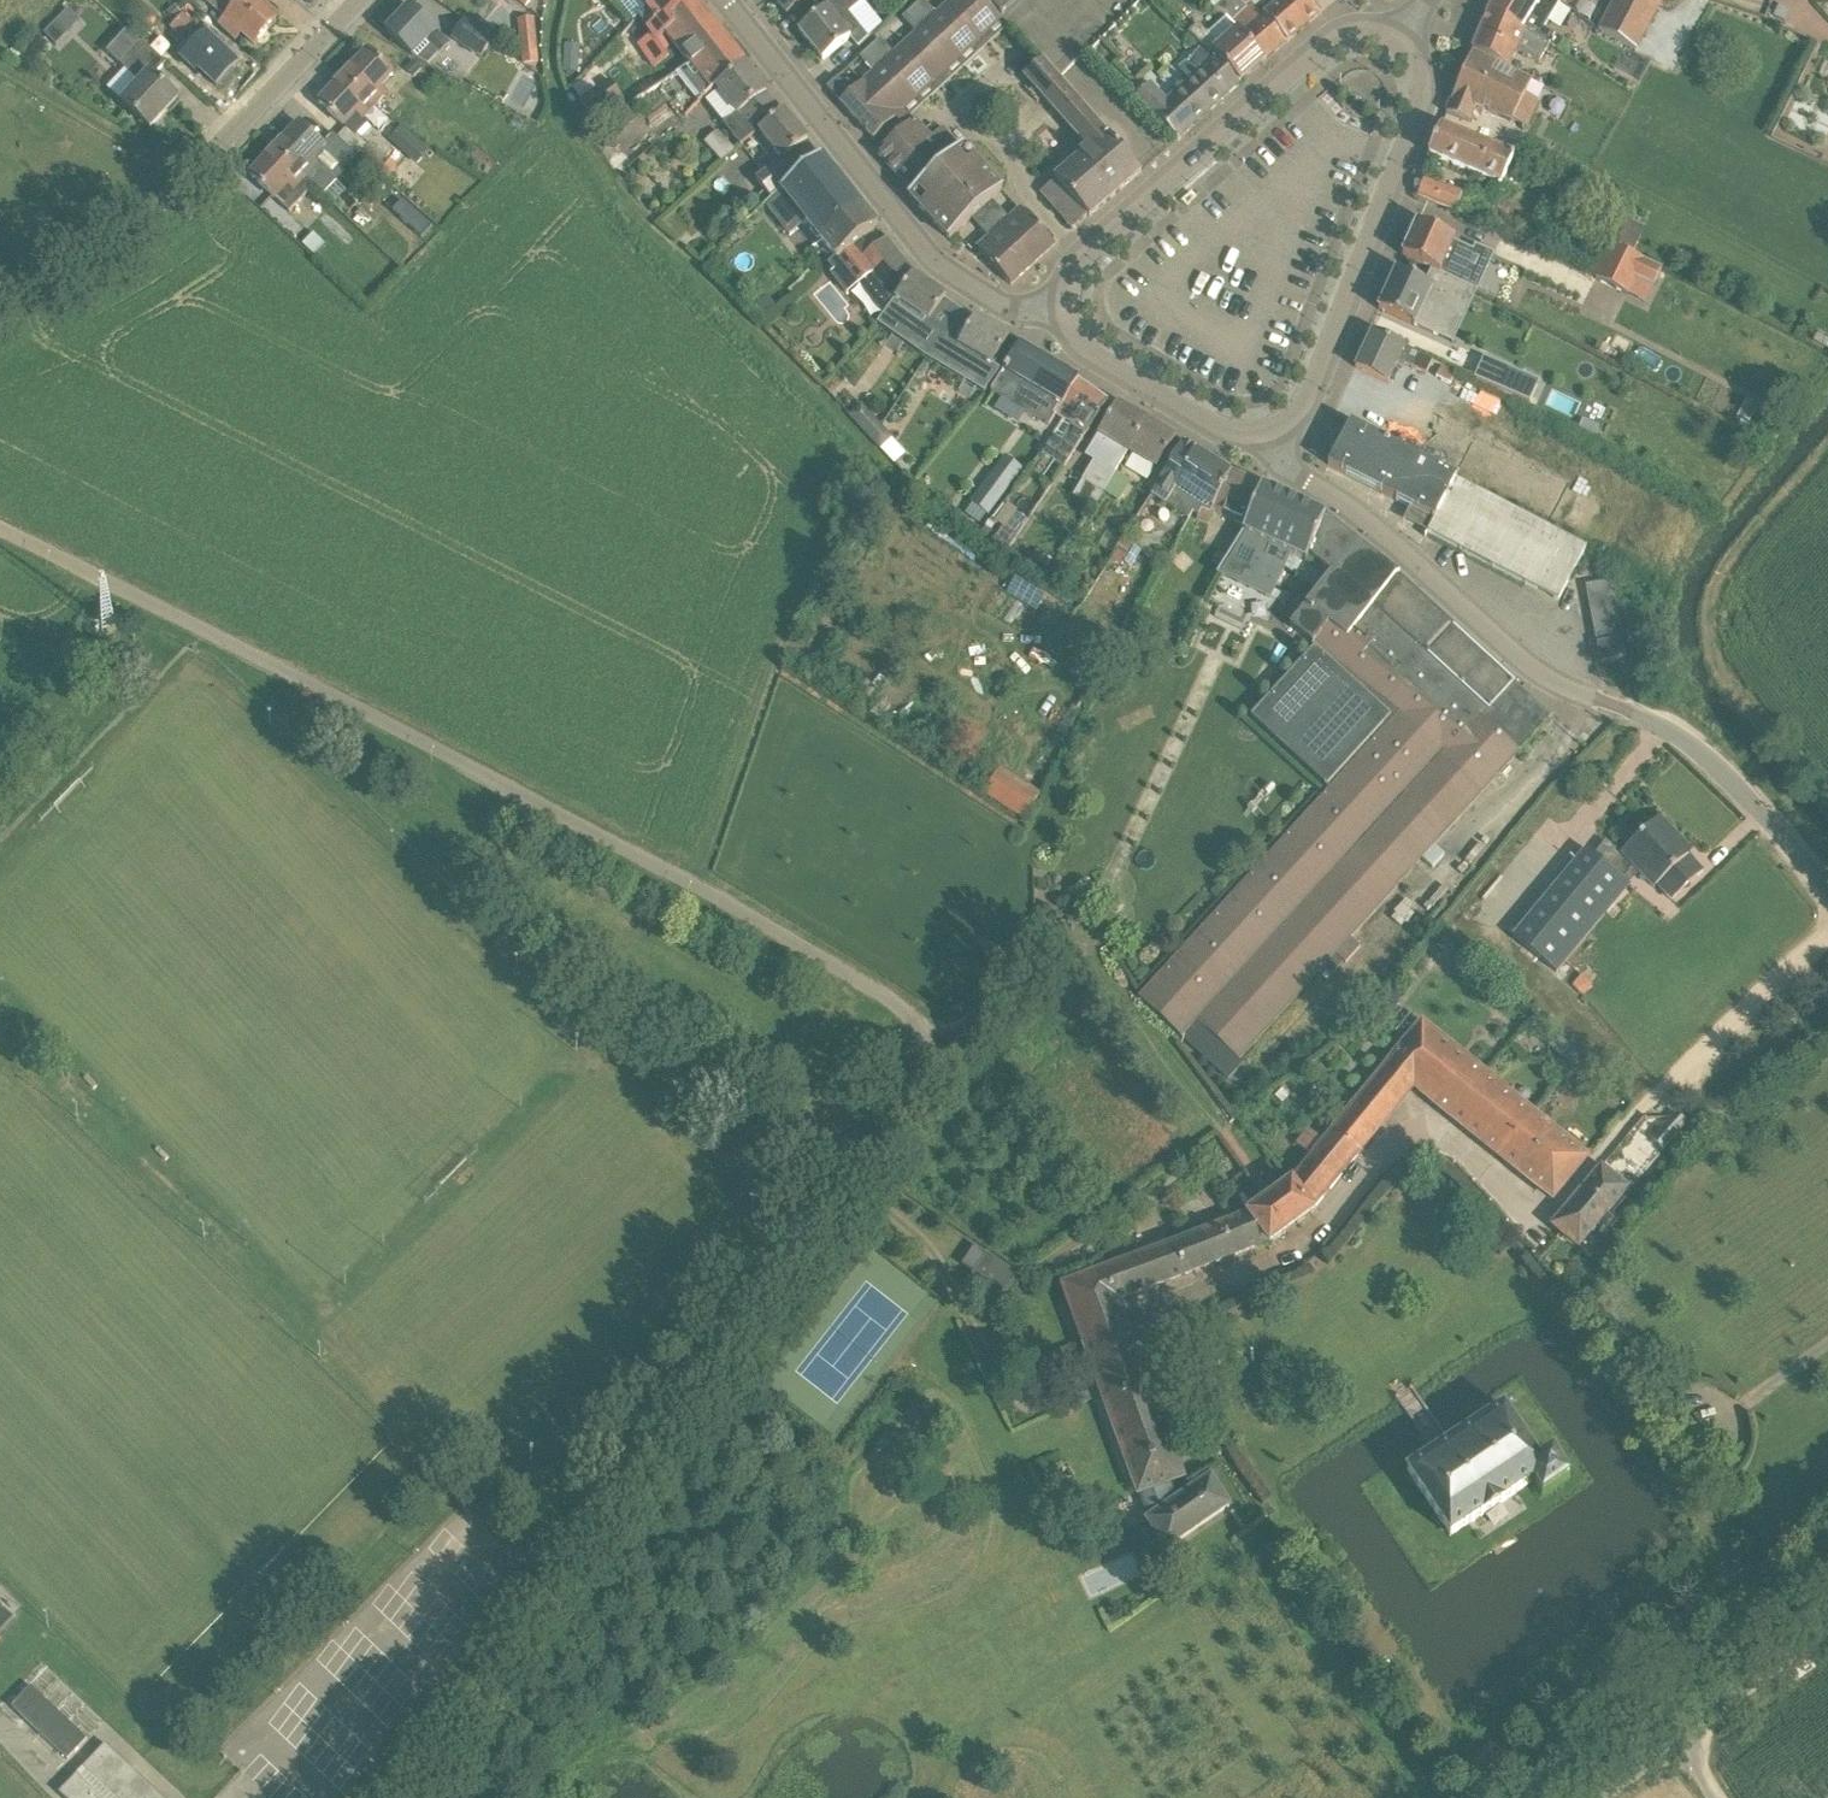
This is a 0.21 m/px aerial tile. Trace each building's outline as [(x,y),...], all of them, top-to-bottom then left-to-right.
[(230,16),(220,27),(236,42),(243,34),(255,44),(279,19),(257,0),(245,0),(244,2),(242,0),(212,0),(230,16)] [(655,0),(621,0),(618,2),(630,18),(655,0)] [(673,12),(689,0),(655,0),(630,18),(632,20),(636,17),(649,34),(635,45),(654,70),(669,58),(657,42),(666,35),(683,57),(691,52),(669,25),(678,18),(673,12)] [(692,96),(740,56),(696,0),(689,0),(673,12),(678,18),(669,25),(691,52),(683,57),(689,64),(676,74),(692,96)] [(787,15),(805,0),(775,0),(787,15)] [(849,37),(861,28),(849,13),(864,0),(816,0),(815,1),(822,12),(799,30),(823,60),(851,39),(849,37)] [(912,9),(960,60),(981,41),(947,4),(936,14),(922,0),(912,9)] [(984,0),(951,0),(947,4),(981,41),(1003,20),(984,0)] [(1001,15),(1017,0),(987,0),(1001,15)] [(1310,0),(1281,0),(1280,0),(1264,16),(1252,2),(1254,0),(1227,0),(1219,8),(1231,13),(1227,17),(1234,21),(1237,18),(1272,54),(1287,42),(1287,43),(1321,13),(1310,0)] [(1564,40),(1556,36),(1543,30),(1561,2),(1558,0),(1495,0),(1490,7),(1490,9),(1551,45),(1560,50),(1564,40)] [(1666,0),(1615,0),(1600,30),(1639,51),(1666,0)] [(61,49),(85,23),(67,6),(43,32),(61,49)] [(426,41),(439,53),(449,43),(410,6),(386,31),(411,54),(426,41)] [(916,32),(905,42),(939,79),(960,60),(912,9),(903,18),(916,32)] [(1542,62),(1551,45),(1490,9),(1473,50),(1508,66),(1516,48),(1542,62)] [(183,14),(171,27),(184,39),(196,26),(183,14)] [(1242,82),(1272,54),(1237,18),(1234,21),(1227,17),(1208,34),(1198,23),(1189,32),(1242,82)] [(522,65),(539,64),(534,19),(518,20),(522,65)] [(481,57),(492,41),(464,21),(453,37),(481,57)] [(123,103),(151,128),(178,99),(152,75),(164,63),(140,41),(127,29),(106,51),(141,83),(138,86),(123,103)] [(1153,80),(1137,95),(1178,140),(1242,82),(1189,32),(1204,47),(1182,67),(1192,77),(1169,98),(1153,80)] [(216,84),(235,65),(205,36),(185,56),(216,84)] [(880,38),(870,47),(917,99),(939,79),(905,42),(893,53),(880,38)] [(873,71),(862,82),(896,119),(917,99),(870,47),(859,56),(873,71)] [(394,74),(369,50),(344,76),(374,104),(375,103),(385,92),(386,91),(382,87),(394,74)] [(1529,130),(1541,102),(1524,94),(1530,78),(1472,51),(1446,113),(1468,122),(1471,113),(1479,116),(1481,111),(1521,127),(1529,130)] [(767,92),(744,62),(740,56),(692,96),(697,101),(703,97),(714,88),(734,114),(723,123),(740,144),(755,133),(751,129),(778,108),(766,92),(767,92)] [(1024,76),(1088,149),(1055,178),(1056,179),(1041,192),(1073,228),(1088,215),(1089,217),(1141,172),(1042,60),(1024,76)] [(630,89),(634,94),(655,78),(651,72),(635,85),(635,86),(630,89)] [(362,116),(374,104),(344,76),(319,103),(345,127),(358,113),(362,116)] [(862,82),(851,92),(838,77),(827,87),(874,139),(896,119),(862,82)] [(593,120),(624,100),(609,78),(579,99),(593,120)] [(655,78),(634,94),(638,100),(660,83),(655,78)] [(808,140),(784,111),(758,131),(781,159),(756,179),(770,196),(795,176),(790,170),(815,150),(807,141),(808,140)] [(931,139),(924,131),(914,120),(878,153),(913,192),(909,196),(949,239),(1002,190),(962,147),(961,148),(943,127),(931,139)] [(306,178),(319,164),(314,159),(326,146),(300,123),(275,149),(306,178)] [(1501,184),(1512,159),(1439,128),(1428,154),(1501,184)] [(364,144),(349,130),(341,138),(356,153),(364,144)] [(406,132),(393,146),(416,166),(428,151),(406,132)] [(722,134),(708,146),(722,161),(735,149),(722,134)] [(314,185),(306,178),(275,149),(250,175),(276,199),(278,197),(290,209),(301,196),(303,198),(314,185)] [(820,157),(815,150),(790,170),(795,176),(770,196),(773,198),(765,205),(788,235),(811,217),(841,254),(878,227),(821,156),(820,157)] [(1463,196),(1425,179),(1424,179),(1418,196),(1456,213),(1463,196)] [(763,189),(758,193),(766,203),(771,198),(763,189)] [(1010,219),(996,204),(975,223),(989,238),(978,249),(1011,285),(1055,245),(1021,209),(1010,219)] [(1622,217),(1611,239),(1634,250),(1645,228),(1622,217)] [(1466,270),(1474,253),(1453,243),(1454,240),(1418,222),(1402,257),(1477,291),(1483,278),(1466,270)] [(312,233),(301,246),(314,257),(325,245),(312,233)] [(886,238),(886,239),(863,257),(859,252),(842,264),(858,284),(871,274),(892,300),(910,272),(911,270),(886,238)] [(1597,278),(1627,292),(1635,277),(1652,285),(1660,270),(1612,246),(1597,278)] [(1378,311),(1437,338),(1453,303),(1459,306),(1467,288),(1429,269),(1422,284),(1395,272),(1378,311)] [(931,322),(946,298),(946,297),(910,272),(892,300),(884,313),(881,318),(946,360),(959,341),(931,322)] [(992,365),(1009,338),(1009,337),(975,317),(959,341),(946,360),(986,386),(1000,370),(992,365)] [(1405,345),(1405,347),(1372,333),(1356,368),(1389,383),(1396,367),(1399,361),(1427,375),(1434,359),(1405,345)] [(1079,379),(1020,344),(991,387),(1010,398),(1023,378),(1063,403),(1057,411),(1062,415),(1084,386),(1078,382),(1079,379)] [(1475,380),(1503,392),(1512,372),(1485,359),(1475,380)] [(1085,434),(1106,405),(1108,403),(1084,386),(1062,415),(1066,418),(1055,436),(1043,455),(1065,468),(1086,434),(1085,434)] [(1114,471),(1127,448),(1146,419),(1117,402),(1098,431),(1107,436),(1095,456),(1072,495),(1094,508),(1103,492),(1115,472),(1114,471)] [(881,425),(874,418),(861,430),(869,439),(881,425)] [(1157,466),(1176,437),(1146,419),(1127,448),(1157,466)] [(1559,600),(1570,579),(1586,549),(1481,494),(1483,490),(1372,433),(1351,422),(1328,465),(1433,520),(1427,532),(1559,600)] [(882,426),(869,439),(879,450),(881,448),(891,439),(893,437),(882,426)] [(1474,435),(1456,472),(1550,521),(1569,483),(1474,435)] [(1210,513),(1231,474),(1231,473),(1183,441),(1155,485),(1150,495),(1186,518),(1191,510),(1195,512),(1193,519),(1206,524),(1210,513)] [(996,514),(1019,482),(997,466),(974,497),(996,514)] [(1115,472),(1103,492),(1116,500),(1129,480),(1115,472)] [(1308,556),(1325,516),(1262,486),(1231,474),(1210,513),(1242,525),(1235,537),(1225,531),(1216,548),(1226,554),(1218,568),(1216,571),(1271,597),(1287,562),(1284,560),(1286,556),(1280,553),(1283,547),(1307,558),(1308,556)] [(1302,763),(1440,613),(1399,575),(1325,516),(1308,556),(1330,573),(1304,605),(1306,607),(1289,627),(1314,647),(1251,716),(1302,763)] [(1014,534),(1001,526),(993,538),(1006,546),(1014,534)] [(1625,658),(1621,639),(1624,638),(1613,580),(1585,585),(1597,643),(1601,663),(1625,658)] [(1346,963),(1361,947),(1351,938),(1398,886),(1397,885),(1551,716),(1515,682),(1440,613),(1302,763),(1329,788),(1136,1001),(1180,1041),(1194,1024),(1237,1063),(1251,1047),(1252,1047),(1336,954),(1346,963)] [(1593,856),(1628,884),(1636,875),(1643,882),(1642,883),(1650,891),(1655,888),(1669,903),(1702,872),(1689,861),(1669,839),(1673,835),(1657,819),(1620,855),(1604,842),(1593,856)] [(1628,884),(1593,856),(1584,849),(1511,937),(1555,973),(1606,915),(1612,920),(1619,912),(1613,906),(1629,886),(1628,884)] [(1420,1020),(1331,1131),(1359,1155),(1412,1090),(1551,1204),(1588,1157),(1420,1020)] [(1309,1157),(1290,1181),(1313,1210),(1359,1155),(1331,1131),(1322,1142),(1306,1130),(1294,1145),(1309,1157)] [(1601,1166),(1548,1226),(1576,1250),(1629,1190),(1601,1166)] [(1269,1196),(1243,1215),(1266,1246),(1291,1227),(1313,1210),(1290,1181),(1269,1196)] [(1059,1286),(1081,1347),(1130,1329),(1120,1302),(1266,1246),(1243,1215),(1163,1244),(1157,1228),(1134,1237),(1141,1253),(1059,1286)] [(987,1253),(972,1273),(1002,1293),(1003,1292),(1008,1295),(1020,1276),(1016,1273),(987,1253)] [(1186,1481),(1130,1329),(1081,1347),(1056,1358),(1075,1405),(1103,1412),(1130,1485),(1113,1494),(1117,1507),(1131,1502),(1141,1527),(1146,1525),(1165,1553),(1231,1506),(1210,1475),(1184,1491),(1181,1483),(1186,1481)] [(1439,1449),(1403,1473),(1448,1540),(1532,1484),(1541,1499),(1571,1479),(1552,1450),(1539,1457),(1504,1406),(1439,1449)] [(85,1741),(87,1739),(31,1686),(12,1706),(68,1759),(85,1741)] [(106,1744),(83,1768),(115,1797),(163,1797),(106,1744)] [(65,1797),(103,1797),(78,1774),(60,1793),(65,1797)]
